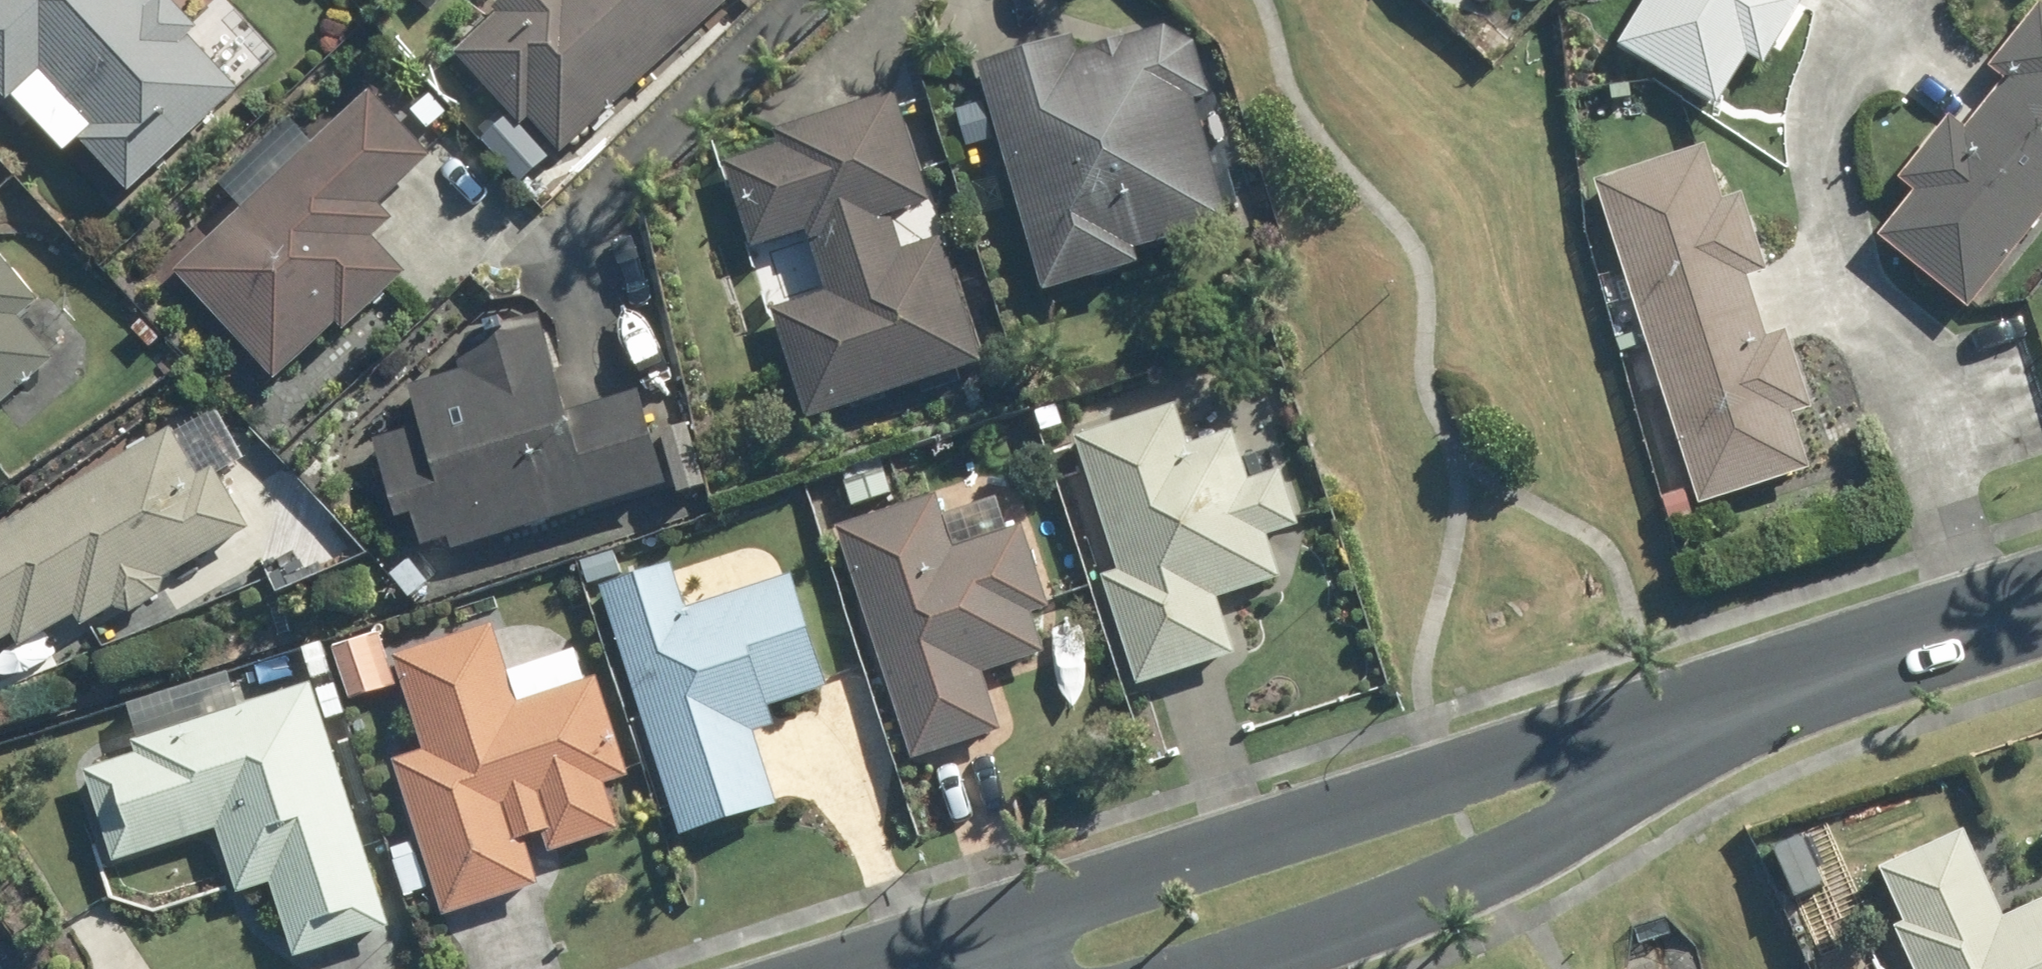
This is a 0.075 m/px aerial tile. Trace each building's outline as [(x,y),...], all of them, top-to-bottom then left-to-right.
[(16,99),(48,69),(150,176),(244,90),(161,0),(0,0),(0,82),(16,99)] [(428,15),(442,0),(412,0),(428,15)] [(571,151),(740,0),(521,0),(508,12),(466,50),(531,122),(539,115),(571,151)] [(1725,118),(1757,66),(1799,0),(1664,0),(1628,58),(1725,118)] [(1087,50),(994,75),(1052,274),(1241,225),(1179,24),(1087,50)] [(1486,25),(1469,44),(1493,66),(1510,47),(1486,25)] [(2019,86),(2002,111),(2041,142),(2041,57),(2019,86)] [(415,108),(435,130),(454,115),(435,92),(415,108)] [(389,224),(376,211),(427,163),(366,97),(175,275),(274,382),(331,330),(338,339),(403,279),(369,245),(389,224)] [(980,104),(954,111),(965,149),(991,142),(980,104)] [(934,201),(903,105),(786,141),(732,158),(759,246),(812,230),(831,293),(778,308),(812,417),(985,362),(945,234),(908,247),(898,213),(934,201)] [(1891,245),(1978,316),(2041,238),(2041,142),(2002,111),(1978,140),(1928,200),(1891,245)] [(1715,154),(1602,191),(1654,350),(1765,314),(1756,285),(1715,154)] [(61,358),(26,316),(43,301),(0,251),(0,410),(61,358)] [(421,512),(431,543),(458,535),(670,470),(645,389),(577,410),(548,314),(480,334),(469,356),(473,366),(419,383),(431,423),(382,439),(406,518),(421,512)] [(1765,314),(1654,350),(1706,512),(1819,476),(1775,345),(1765,314)] [(1109,577),(1144,686),(1244,654),(1241,645),(1226,596),(1286,577),(1274,537),(1304,527),(1286,471),(1256,481),(1240,430),(1191,446),(1178,407),(1082,438),(1127,572),(1109,577)] [(84,616),(88,623),(258,527),(223,467),(205,477),(178,431),(0,534),(0,648),(21,637),(27,649),(84,616)] [(1044,450),(1054,486),(1077,479),(1067,445),(1044,450)] [(878,462),(840,475),(852,511),(889,497),(878,462)] [(943,497),(847,527),(920,757),(1008,731),(990,673),(1052,653),(1013,533),(959,550),(943,497)] [(1683,497),(1660,504),(1668,526),(1690,519),(1683,497)] [(678,565),(613,586),(690,832),(786,802),(757,710),(777,705),(837,685),(801,570),(690,607),(678,565)] [(401,760),(452,915),(548,883),(534,838),(553,831),(560,852),(628,829),(613,785),(639,778),(606,678),(528,705),(502,623),(404,655),(435,749),(401,760)] [(390,633),(342,650),(359,702),(408,686),(390,633)] [(327,639),(310,645),(334,718),(351,712),(327,639)] [(318,685),(142,741),(146,753),(93,770),(122,859),(227,826),(248,893),(278,883),(302,957),(396,927),(318,685)] [(2012,914),(1973,828),(1889,865),(1913,918),(1904,923),(1925,968),(2041,968),(2041,901),(2012,914)]
